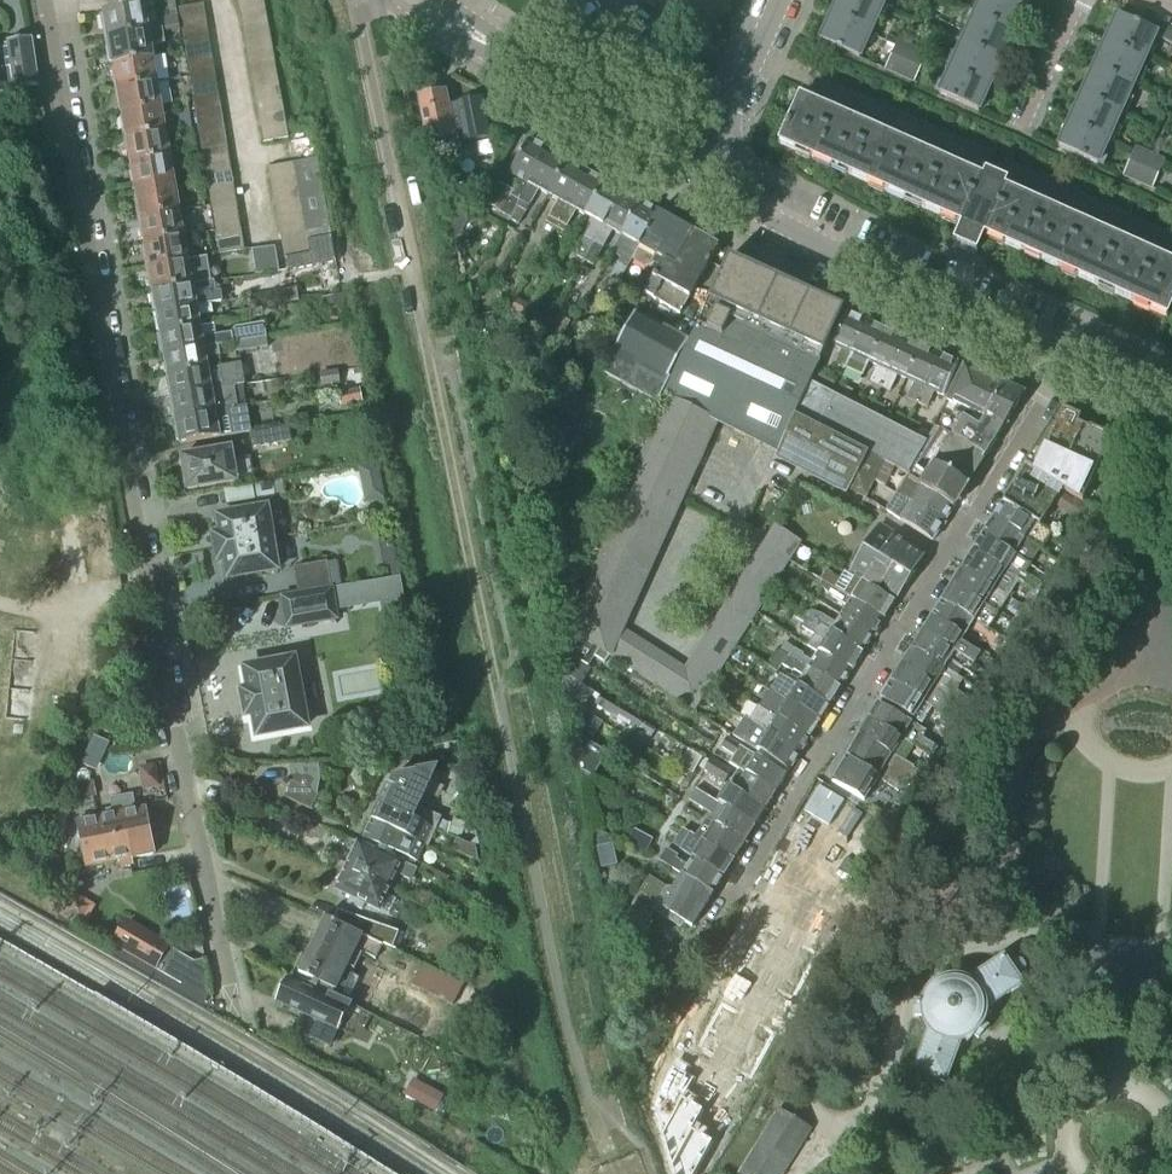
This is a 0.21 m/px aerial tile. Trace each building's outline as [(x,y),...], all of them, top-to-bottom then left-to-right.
[(168,1),(170,18),(177,17),(175,0),(168,1)] [(240,14),(265,9),(264,0),(241,0),(237,1),(240,14)] [(832,15),(872,31),(875,24),(880,26),(884,18),(879,15),(883,5),(872,0),(838,0),(832,15)] [(974,15),(1014,33),(1026,6),(1012,0),(975,0),(973,4),(978,6),(974,15)] [(178,8),(181,22),(205,17),(203,4),(178,8)] [(108,30),(109,40),(148,33),(144,5),(104,12),(105,16),(101,17),(104,31),(108,30)] [(240,14),(242,27),(268,22),(265,9),(240,14)] [(872,31),(832,15),(820,41),(837,49),(842,51),(860,59),(872,31)] [(965,35),(962,42),(1002,59),(1014,33),(974,15),(969,27),(964,25),(960,33),(965,35)] [(1117,15),(1105,41),(1145,59),(1155,37),(1157,33),(1139,25),(1140,24),(1135,22),(1134,23),(1117,15)] [(181,22),(183,35),(208,31),(205,17),(181,22)] [(242,27),(244,40),(270,35),(268,22),(242,27)] [(1157,33),(1155,37),(1171,45),(1171,34),(1159,28),(1157,33)] [(163,30),(148,33),(109,40),(110,47),(107,48),(109,62),(113,62),(113,64),(114,67),(153,60),(151,47),(165,44),(163,34),(163,30)] [(183,35),(185,47),(210,43),(208,31),(183,35)] [(244,40),(247,53),(272,48),(270,35),(244,40)] [(9,91),(9,89),(14,89),(14,90),(38,87),(31,39),(7,42),(8,48),(0,49),(0,92),(9,91)] [(927,54),(910,46),(898,41),(885,70),(914,83),(927,54)] [(1105,41),(1094,68),(1133,86),(1137,77),(1142,79),(1146,70),(1141,68),(1145,59),(1105,41)] [(952,65),(951,68),(990,85),(1002,59),(962,42),(956,56),(951,54),(947,63),(952,65)] [(185,47),(187,60),(212,56),(210,43),(185,47)] [(247,53),(249,66),(275,61),(272,48),(247,53)] [(188,67),(189,74),(214,69),(212,56),(187,60),(188,67)] [(116,81),(118,91),(157,84),(153,60),(114,67),(112,70),(113,79),(116,81)] [(249,66),(251,78),(277,74),(275,61),(249,66)] [(990,85),(951,68),(939,94),(979,112),(990,85)] [(1094,68),(1082,94),(1122,112),(1124,106),(1129,108),(1133,99),(1128,97),(1133,86),(1094,68)] [(189,78),(190,85),(216,81),(214,69),(189,74),(189,78)] [(251,78),(254,91),(279,87),(277,74),(251,78)] [(190,85),(193,100),(219,95),(216,81),(190,85)] [(122,113),(122,115),(161,108),(157,84),(118,91),(119,99),(117,102),(119,110),(122,113)] [(254,91),(256,104),(282,99),(279,87),(254,91)] [(446,91),(418,97),(420,112),(421,112),(427,142),(454,136),(454,133),(462,132),(465,145),(491,140),(487,121),(483,98),(464,102),(457,103),(458,107),(449,109),(449,106),(449,104),(446,91)] [(994,240),(1166,317),(1166,318),(1167,318),(1171,308),(1171,257),(1167,255),(1165,260),(823,107),(825,102),(802,92),(800,97),(799,97),(778,144),(779,145),(780,144),(961,225),(953,244),(976,254),(985,236),(994,240)] [(1082,94),(1070,121),(1110,139),(1111,135),(1116,137),(1120,128),(1115,126),(1122,112),(1082,94)] [(193,102),(195,112),(221,108),(219,95),(193,100),(193,102)] [(256,104),(258,117),(284,112),(282,99),(256,104)] [(175,105),(179,132),(198,129),(197,125),(195,112),(193,102),(188,103),(175,105)] [(125,130),(127,141),(166,134),(161,108),(122,115),(123,116),(121,119),(122,128),(125,130)] [(195,112),(197,125),(223,120),(221,108),(195,112)] [(258,117),(261,130),(286,125),(284,112),(258,117)] [(198,129),(199,138),(225,133),(223,120),(197,125),(198,129)] [(1110,139),(1070,121),(1058,147),(1098,165),(1110,139)] [(286,125),(261,130),(263,143),(288,138),(286,125)] [(183,154),(185,154),(195,152),(201,151),(201,150),(199,138),(198,129),(179,132),(183,154)] [(199,138),(201,150),(227,145),(225,133),(199,138)] [(131,162),(131,164),(170,156),(166,134),(127,141),(128,148),(126,151),(128,159),(131,162)] [(503,215),(510,220),(548,151),(529,140),(509,173),(520,180),(513,192),(498,184),(486,205),(503,215)] [(201,151),(203,164),(229,159),(227,145),(201,150),(201,151)] [(1123,176),(1137,183),(1152,189),(1165,160),(1136,147),(1123,176)] [(538,190),(548,196),(567,162),(548,151),(510,220),(519,225),(538,190)] [(135,186),(135,189),(174,182),(170,156),(131,164),(132,172),(130,175),(132,184),(135,186)] [(203,164),(206,176),(231,172),(229,159),(203,164)] [(302,215),(305,228),(307,241),(332,236),(325,198),(321,198),(318,181),(314,161),(308,162),(293,165),(295,176),(298,189),(300,202),(302,215)] [(267,166),(270,181),(295,176),(293,165),(293,162),(267,166)] [(547,241),(554,228),(586,172),(567,162),(548,196),(557,201),(538,236),(547,241)] [(206,176),(208,189),(233,184),(231,172),(206,176)] [(575,212),(585,218),(605,183),(586,172),(554,228),(563,234),(575,212)] [(270,181),(272,194),(298,189),(295,176),(270,181)] [(139,210),(140,218),(179,212),(174,182),(135,189),(136,196),(134,199),(136,207),(139,210)] [(575,256),(584,261),(591,248),(623,193),(605,183),(585,218),(594,222),(582,243),(582,244),(575,256)] [(208,189),(210,202),(235,197),(233,184),(208,189)] [(272,194),(275,207),(300,202),(298,189),(272,194)] [(612,232),(620,237),(641,203),(623,193),(591,248),(584,261),(594,266),(600,253),(612,232)] [(210,202),(212,214),(237,210),(235,197),(210,202)] [(275,207),(277,220),(302,215),(300,202),(275,207)] [(620,280),(629,264),(658,213),(641,203),(620,237),(611,254),(621,259),(612,275),(608,282),(616,287),(620,280)] [(212,214),(214,228),(240,223),(237,210),(212,214)] [(144,241),(145,244),(184,237),(179,212),(140,218),(142,227),(140,230),(141,239),(144,241)] [(653,262),(660,265),(663,260),(673,266),(693,232),(662,215),(659,213),(658,213),(629,264),(630,264),(632,260),(645,267),(653,262)] [(277,220),(279,233),(305,228),(302,215),(277,220)] [(214,228),(216,240),(241,235),(240,223),(214,228)] [(279,233),(282,246),(307,241),(305,228),(279,233)] [(663,260),(660,265),(644,294),(669,308),(668,309),(670,310),(670,309),(680,315),(719,247),(715,245),(693,232),(673,266),(663,260)] [(216,240),(218,253),(244,248),(241,235),(216,240)] [(337,262),(332,236),(307,241),(309,254),(284,259),(286,272),(312,267),(337,262)] [(147,259),(149,268),(188,261),(184,237),(145,244),(145,245),(143,248),(144,256),(147,259)] [(282,246),(284,259),(309,254),(307,241),(282,246)] [(276,247),(252,250),(256,275),(279,272),(276,247)] [(666,398),(702,416),(768,277),(731,260),(732,259),(729,258),(689,342),(663,396),(666,398)] [(153,291),(153,293),(192,286),(188,261),(149,268),(150,276),(148,280),(150,288),(153,291)] [(716,423),(738,434),(804,294),(768,277),(702,416),(716,423)] [(508,290),(514,294),(520,283),(514,280),(508,290)] [(155,305),(157,315),(170,313),(169,308),(181,306),(182,309),(211,304),(220,302),(219,293),(209,295),(196,298),(193,285),(192,286),(153,293),(153,294),(151,296),(152,304),(155,305)] [(272,308),(283,306),(281,292),(269,294),(272,308)] [(809,384),(814,373),(843,310),(841,310),(841,311),(829,305),(804,294),(738,434),(761,446),(777,454),(794,417),(809,384)] [(343,307),(341,295),(323,298),(325,310),(343,307)] [(225,302),(226,310),(241,307),(240,299),(225,302)] [(517,299),(509,315),(522,322),(531,307),(517,299)] [(160,333),(160,335),(201,328),(199,316),(212,313),(211,304),(182,309),(181,306),(169,308),(170,313),(157,315),(158,322),(156,324),(157,332),(160,333)] [(244,311),(230,313),(232,323),(246,320),(244,311)] [(601,374),(657,405),(689,342),(636,312),(601,374)] [(834,366),(842,370),(864,320),(847,312),(831,346),(840,350),(834,366)] [(557,316),(546,334),(560,342),(570,323),(557,316)] [(860,359),(868,363),(883,329),(864,320),(842,370),(853,375),(860,359)] [(162,347),(164,357),(177,355),(177,351),(189,349),(189,351),(218,346),(228,345),(232,344),(234,344),(267,338),(265,324),(236,329),(232,334),(216,337),(214,325),(201,328),(160,335),(160,336),(158,338),(160,346),(162,347)] [(870,383),(880,387),(901,337),(883,329),(868,363),(877,367),(870,383)] [(897,376),(905,379),(920,345),(901,337),(880,387),(890,391),(897,376)] [(234,344),(235,352),(268,347),(267,338),(234,344)] [(218,346),(220,355),(234,353),(233,350),(232,344),(228,345),(218,346)] [(907,399),(915,403),(937,353),(920,345),(905,379),(914,383),(907,399)] [(167,375),(167,377),(208,369),(206,357),(220,355),(218,346),(189,351),(189,349),(177,351),(177,355),(164,357),(165,364),(163,366),(165,374),(167,375)] [(937,353),(915,403),(927,408),(934,392),(944,397),(958,363),(937,353)] [(170,389),(172,400),(185,397),(184,393),(196,390),(197,393),(234,386),(244,384),(241,364),(208,369),(167,377),(168,378),(166,380),(167,388),(170,389)] [(967,410),(983,375),(964,365),(946,400),(957,405),(953,414),(962,419),(967,410)] [(319,373),(321,388),(340,385),(338,370),(319,373)] [(809,384),(831,395),(836,384),(814,373),(809,384)] [(558,387),(575,397),(582,385),(565,374),(558,387)] [(980,427),(1003,384),(983,375),(967,410),(976,415),(972,423),(980,427)] [(907,474),(905,479),(929,494),(953,509),(956,503),(961,502),(965,496),(964,491),(985,457),(954,438),(934,427),(925,443),(914,438),(902,432),(892,427),(879,420),(868,414),(858,409),(847,403),(835,397),(831,395),(809,384),(794,417),(885,462),(894,467),(895,467),(907,474)] [(954,438),(985,457),(1021,399),(1019,392),(1018,392),(1017,391),(1018,390),(1007,384),(1006,386),(1003,384),(980,427),(972,423),(964,419),(954,438)] [(175,417),(175,420),(216,413),(215,411),(238,407),(234,386),(197,393),(196,390),(184,393),(185,397),(172,400),(173,406),(171,407),(172,416),(175,417)] [(835,397),(847,403),(852,393),(841,387),(835,397)] [(338,393),(341,407),(362,403),(359,389),(338,393)] [(666,398),(562,626),(582,639),(599,650),(693,710),(795,552),(771,536),(685,670),(622,630),(716,423),(702,416),(666,398)] [(858,409),(868,414),(873,403),(863,398),(858,409)] [(873,403),(868,414),(879,420),(884,409),(873,403)] [(238,407),(215,411),(216,413),(175,420),(177,430),(175,432),(176,440),(179,441),(179,445),(252,432),(247,406),(238,407)] [(1060,410),(1002,503),(1051,534),(1040,526),(1062,491),(1083,503),(1095,477),(1106,482),(1110,448),(1108,447),(1112,439),(1090,429),(1089,431),(1078,426),(1081,419),(1060,410)] [(892,427),(902,432),(907,420),(898,416),(892,427)] [(848,488),(867,497),(875,481),(885,462),(794,417),(777,454),(847,489),(848,488)] [(907,420),(902,432),(914,438),(919,426),(907,420)] [(253,433),(255,448),(291,442),(289,427),(253,433)] [(181,457),(187,491),(237,482),(231,449),(181,457)] [(885,462),(875,481),(885,487),(895,467),(894,467),(885,462)] [(383,499),(383,464),(364,465),(364,499),(383,499)] [(910,503),(909,505),(943,525),(953,509),(929,494),(905,479),(896,495),(910,503)] [(896,497),(886,512),(933,541),(943,525),(909,505),(896,497)] [(1065,513),(1079,523),(1089,508),(1075,499),(1065,513)] [(1002,503),(991,521),(1039,551),(1045,555),(1047,552),(1042,548),(1051,534),(1002,503)] [(214,536),(216,549),(272,540),(267,509),(218,517),(221,535),(214,536)] [(991,521),(981,537),(1029,566),(1039,551),(991,521)] [(849,575),(861,583),(894,604),(925,554),(880,525),(849,574),(849,575)] [(1111,525),(1106,529),(1105,534),(1114,535),(1116,526),(1111,525)] [(1030,567),(1029,566),(981,537),(972,552),(1018,582),(1032,590),(1038,594),(1044,586),(1025,574),(1030,567)] [(272,540),(216,549),(218,563),(225,561),(229,579),(277,571),(272,540)] [(972,552),(961,569),(1008,597),(1018,582),(972,552)] [(294,568),(298,595),(332,589),(327,563),(294,568)] [(961,569),(951,585),(998,614),(1008,597),(961,569)] [(820,581),(833,589),(838,581),(832,576),(833,575),(826,571),(820,581)] [(833,589),(884,620),(894,604),(861,583),(849,575),(849,574),(844,571),(838,581),(833,589)] [(332,589),(335,612),(382,604),(386,626),(408,622),(401,578),(332,589)] [(884,620),(833,589),(821,583),(819,586),(830,596),(846,606),(842,614),(875,635),(884,620)] [(951,585),(941,602),(988,630),(998,614),(951,585)] [(332,589),(298,595),(282,598),(287,629),(337,621),(335,612),(332,589)] [(1032,590),(1023,605),(1029,609),(1038,594),(1032,590)] [(941,602),(931,618),(964,639),(965,637),(970,629),(983,637),(979,643),(1000,656),(1008,643),(1007,643),(1001,639),(988,630),(941,602)] [(1023,605),(1011,623),(1018,627),(1026,615),(1025,615),(1029,609),(1023,605)] [(807,618),(863,653),(875,635),(842,614),(835,624),(811,611),(807,618)] [(807,647),(817,653),(850,674),(863,653),(807,618),(801,628),(814,636),(807,647)] [(931,618),(922,632),(988,674),(994,665),(981,656),(961,644),(964,639),(931,618)] [(1018,627),(1011,623),(1001,639),(1007,643),(1018,627)] [(582,639),(562,626),(560,625),(551,627),(555,648),(588,668),(599,650),(582,639)] [(922,632),(911,650),(945,669),(950,661),(969,673),(978,679),(975,684),(980,688),(989,675),(988,674),(922,632)] [(784,643),(778,653),(840,691),(850,674),(817,653),(812,662),(802,657),(803,655),(784,643)] [(555,648),(560,672),(580,684),(589,669),(588,668),(555,648)] [(911,650),(901,666),(952,697),(964,705),(967,700),(955,692),(962,680),(945,669),(911,650)] [(803,676),(797,686),(830,706),(840,691),(778,653),(773,660),(781,665),(783,666),(792,672),(794,670),(803,676)] [(781,665),(773,660),(769,668),(777,673),(781,665)] [(306,727),(294,661),(245,670),(250,691),(242,693),(247,716),(254,715),(258,736),(306,727)] [(901,666),(891,682),(924,702),(932,707),(942,714),(952,697),(901,666)] [(560,672),(566,701),(582,710),(592,692),(580,684),(560,672)] [(780,675),(770,692),(820,723),(830,706),(797,686),(780,675)] [(891,682),(880,699),(913,719),(922,725),(932,707),(924,702),(891,682)] [(770,692),(759,707),(810,738),(820,723),(770,692)] [(595,706),(651,739),(656,731),(643,723),(644,722),(601,696),(595,706)] [(878,703),(867,720),(912,746),(932,758),(938,748),(922,739),(926,733),(878,703)] [(759,707),(749,722),(800,755),(810,738),(759,707)] [(580,729),(592,737),(601,723),(585,712),(580,719),(584,722),(580,729)] [(940,726),(947,731),(953,721),(944,715),(939,723),(940,726)] [(744,719),(733,737),(745,744),(789,772),(800,755),(749,722),(744,719)] [(867,720),(858,736),(903,762),(912,746),(867,720)] [(607,754),(576,734),(574,737),(581,769),(593,777),(607,754)] [(925,776),(903,762),(858,736),(831,783),(863,802),(877,778),(899,791),(912,798),(925,776)] [(726,739),(720,749),(733,757),(739,747),(726,739)] [(728,764),(728,765),(738,771),(775,794),(786,776),(755,757),(739,747),(733,757),(729,764),(728,764)] [(704,771),(709,774),(724,784),(731,772),(716,763),(711,760),(704,771)] [(290,765),(291,783),(283,797),(310,810),(317,795),(319,780),(319,763),(290,765)] [(738,785),(734,791),(765,811),(775,794),(738,771),(732,781),(738,785)] [(388,786),(379,804),(380,804),(434,830),(447,835),(459,840),(465,824),(453,819),(451,825),(420,812),(416,811),(419,804),(430,780),(418,772),(417,772),(393,778),(389,786),(388,786)] [(695,790),(694,791),(712,802),(712,801),(721,787),(708,780),(707,782),(702,779),(695,790)] [(94,781),(79,784),(75,784),(78,801),(97,797),(94,781)] [(729,789),(719,805),(754,828),(765,811),(734,791),(729,789)] [(712,802),(694,791),(688,802),(706,812),(712,802)] [(106,817),(104,817),(108,840),(127,836),(132,859),(155,855),(146,809),(135,811),(132,796),(111,801),(113,809),(105,811),(106,817)] [(716,819),(713,824),(744,844),(754,828),(719,805),(712,801),(712,802),(706,812),(716,819)] [(379,804),(371,821),(414,841),(422,844),(427,847),(434,830),(380,804),(379,804)] [(884,823),(891,827),(894,829),(906,811),(895,804),(884,823)] [(108,840),(104,817),(78,822),(80,836),(75,837),(78,849),(83,848),(87,868),(121,861),(122,865),(130,864),(129,860),(132,859),(127,836),(108,840)] [(695,837),(697,838),(734,861),(744,844),(713,824),(706,820),(695,837)] [(363,845),(362,846),(369,850),(370,848),(406,866),(409,860),(413,862),(422,844),(414,841),(371,821),(363,838),(365,839),(363,845)] [(926,829),(931,839),(940,834),(935,824),(926,829)] [(593,827),(603,868),(617,865),(612,844),(611,844),(609,835),(593,827)] [(689,848),(696,853),(692,859),(723,878),(734,861),(697,838),(695,837),(689,848)] [(456,839),(451,850),(476,861),(474,849),(474,848),(474,847),(456,839)] [(351,855),(348,861),(350,866),(348,868),(371,878),(370,879),(390,889),(396,875),(411,882),(417,871),(406,866),(370,848),(369,850),(362,846),(359,845),(355,853),(351,855)] [(659,860),(682,875),(712,895),(723,878),(692,859),(688,866),(677,859),(678,856),(666,849),(659,860)] [(341,877),(337,884),(339,888),(338,891),(351,897),(348,904),(362,911),(365,904),(379,911),(390,889),(370,879),(371,878),(348,868),(345,875),(341,877)] [(712,895),(682,875),(672,891),(648,876),(633,902),(612,936),(630,947),(652,911),(678,927),(683,926),(685,923),(692,928),(712,895)] [(96,906),(73,893),(59,916),(83,929),(96,906)] [(338,910),(332,922),(382,945),(392,951),(398,933),(338,910)] [(325,918),(311,946),(350,964),(356,952),(374,961),(382,945),(332,922),(325,918)] [(127,923),(114,946),(156,971),(169,948),(127,923)] [(722,1003),(697,1049),(751,1078),(776,1032),(755,1021),(773,988),(794,1000),(819,953),(765,924),(740,970),(760,981),(742,1014),(722,1003)] [(311,946),(298,974),(315,982),(313,987),(326,993),(334,997),(347,1003),(349,998),(358,979),(346,973),(350,964),(311,946)] [(200,991),(212,965),(171,947),(160,973),(200,991)] [(915,1016),(922,1016),(923,1020),(924,1023),(926,1026),(928,1029),(929,1030),(914,1072),(922,1075),(919,1083),(922,1089),(928,1091),(934,1088),(937,1080),(945,1083),(960,1042),(965,1041),(967,1042),(973,1035),(978,1039),(986,1028),(982,1024),(988,1016),(985,1014),(986,1010),(1022,985),(1017,977),(1024,973),(1025,966),(1022,961),(1016,960),(1009,965),(1004,957),(967,982),(962,980),(959,980),(955,979),(952,979),(950,972),(936,975),(938,983),(936,985),(933,987),(930,989),(928,992),(926,995),(925,998),(923,1001),(923,1003),(915,1002),(915,1016)] [(457,1005),(468,983),(423,961),(412,983),(457,1005)] [(281,984),(277,994),(280,996),(277,1001),(319,1020),(311,1038),(328,1046),(329,1046),(330,1044),(338,1029),(350,1004),(347,1003),(334,997),(326,993),(324,998),(287,980),(284,986),(281,984)] [(364,1041),(379,1017),(355,1003),(341,1026),(364,1041)] [(672,1066),(652,1103),(662,1136),(693,1078),(691,1077),(690,1077),(685,1074),(689,1067),(676,1060),(673,1067),(672,1066)] [(693,1078),(662,1136),(671,1167),(703,1109),(700,1108),(694,1105),(698,1098),(687,1092),(694,1079),(693,1078)] [(742,1087),(735,1099),(744,1104),(751,1091),(742,1087)] [(442,1096),(429,1089),(421,1104),(434,1111),(442,1096)] [(735,1099),(729,1111),(737,1116),(744,1104),(735,1099)] [(671,1167),(673,1173),(695,1173),(713,1141),(709,1139),(703,1136),(707,1129),(696,1123),(704,1110),(703,1109),(671,1167)] [(778,1109),(738,1173),(783,1173),(811,1129),(778,1109)] [(729,1111),(722,1124),(730,1128),(737,1116),(729,1111)]
